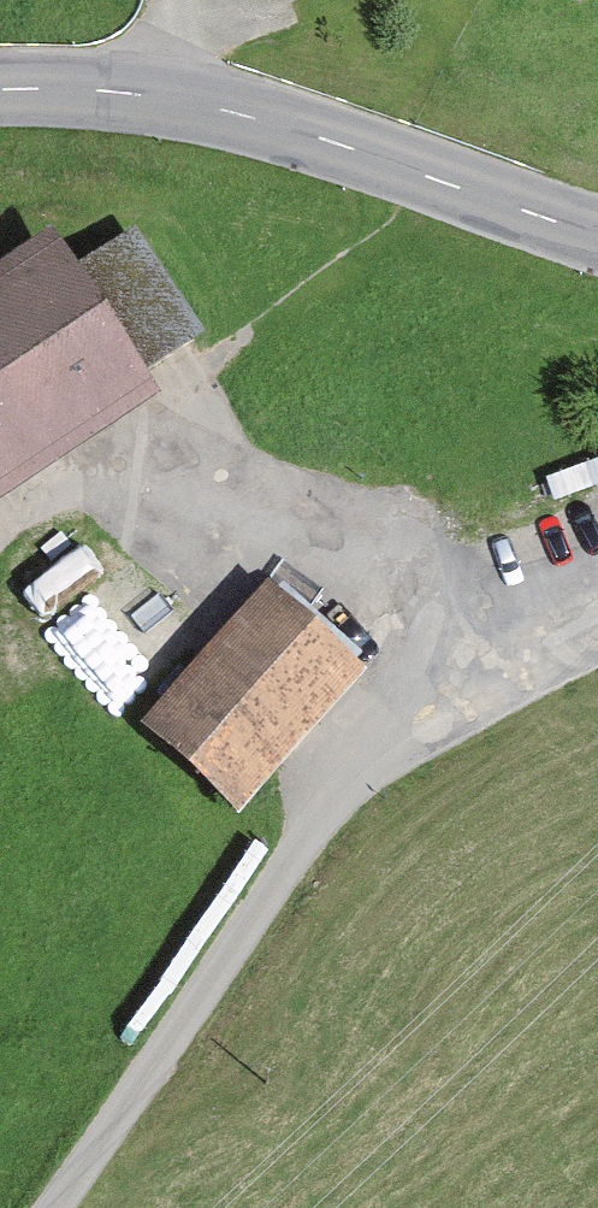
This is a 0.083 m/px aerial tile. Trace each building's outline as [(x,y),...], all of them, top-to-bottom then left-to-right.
[(106,238),(55,272),(34,241),(0,264),(0,480),(185,355),(106,238)] [(346,671),(250,597),(218,638),(145,733),(240,807),(285,749),(346,671)]
